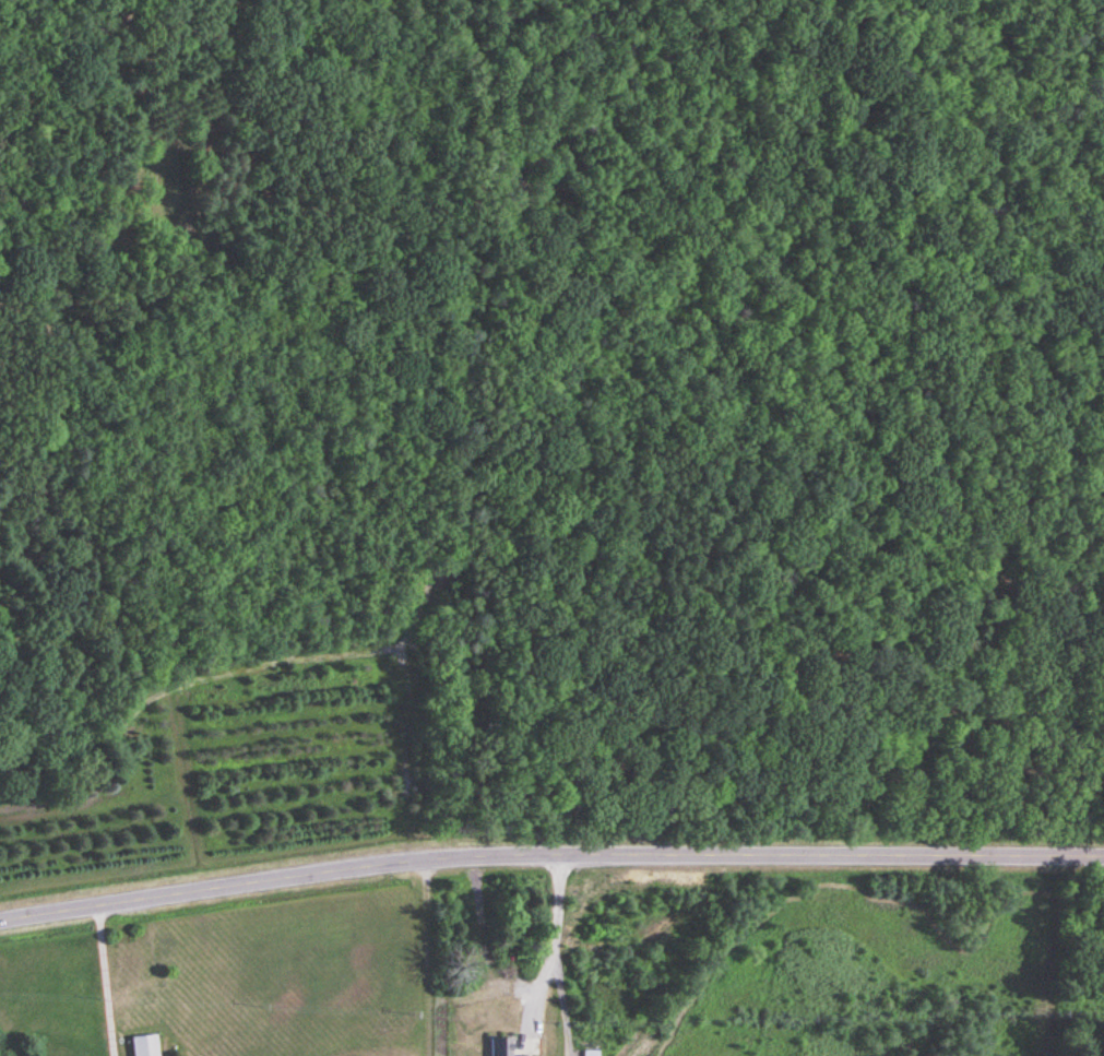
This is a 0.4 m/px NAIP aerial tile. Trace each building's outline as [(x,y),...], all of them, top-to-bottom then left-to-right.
[(158,1036),(133,1038),(134,1055),(159,1055),(158,1036)] [(511,1038),(490,1038),(490,1055),(511,1055),(511,1038)]
